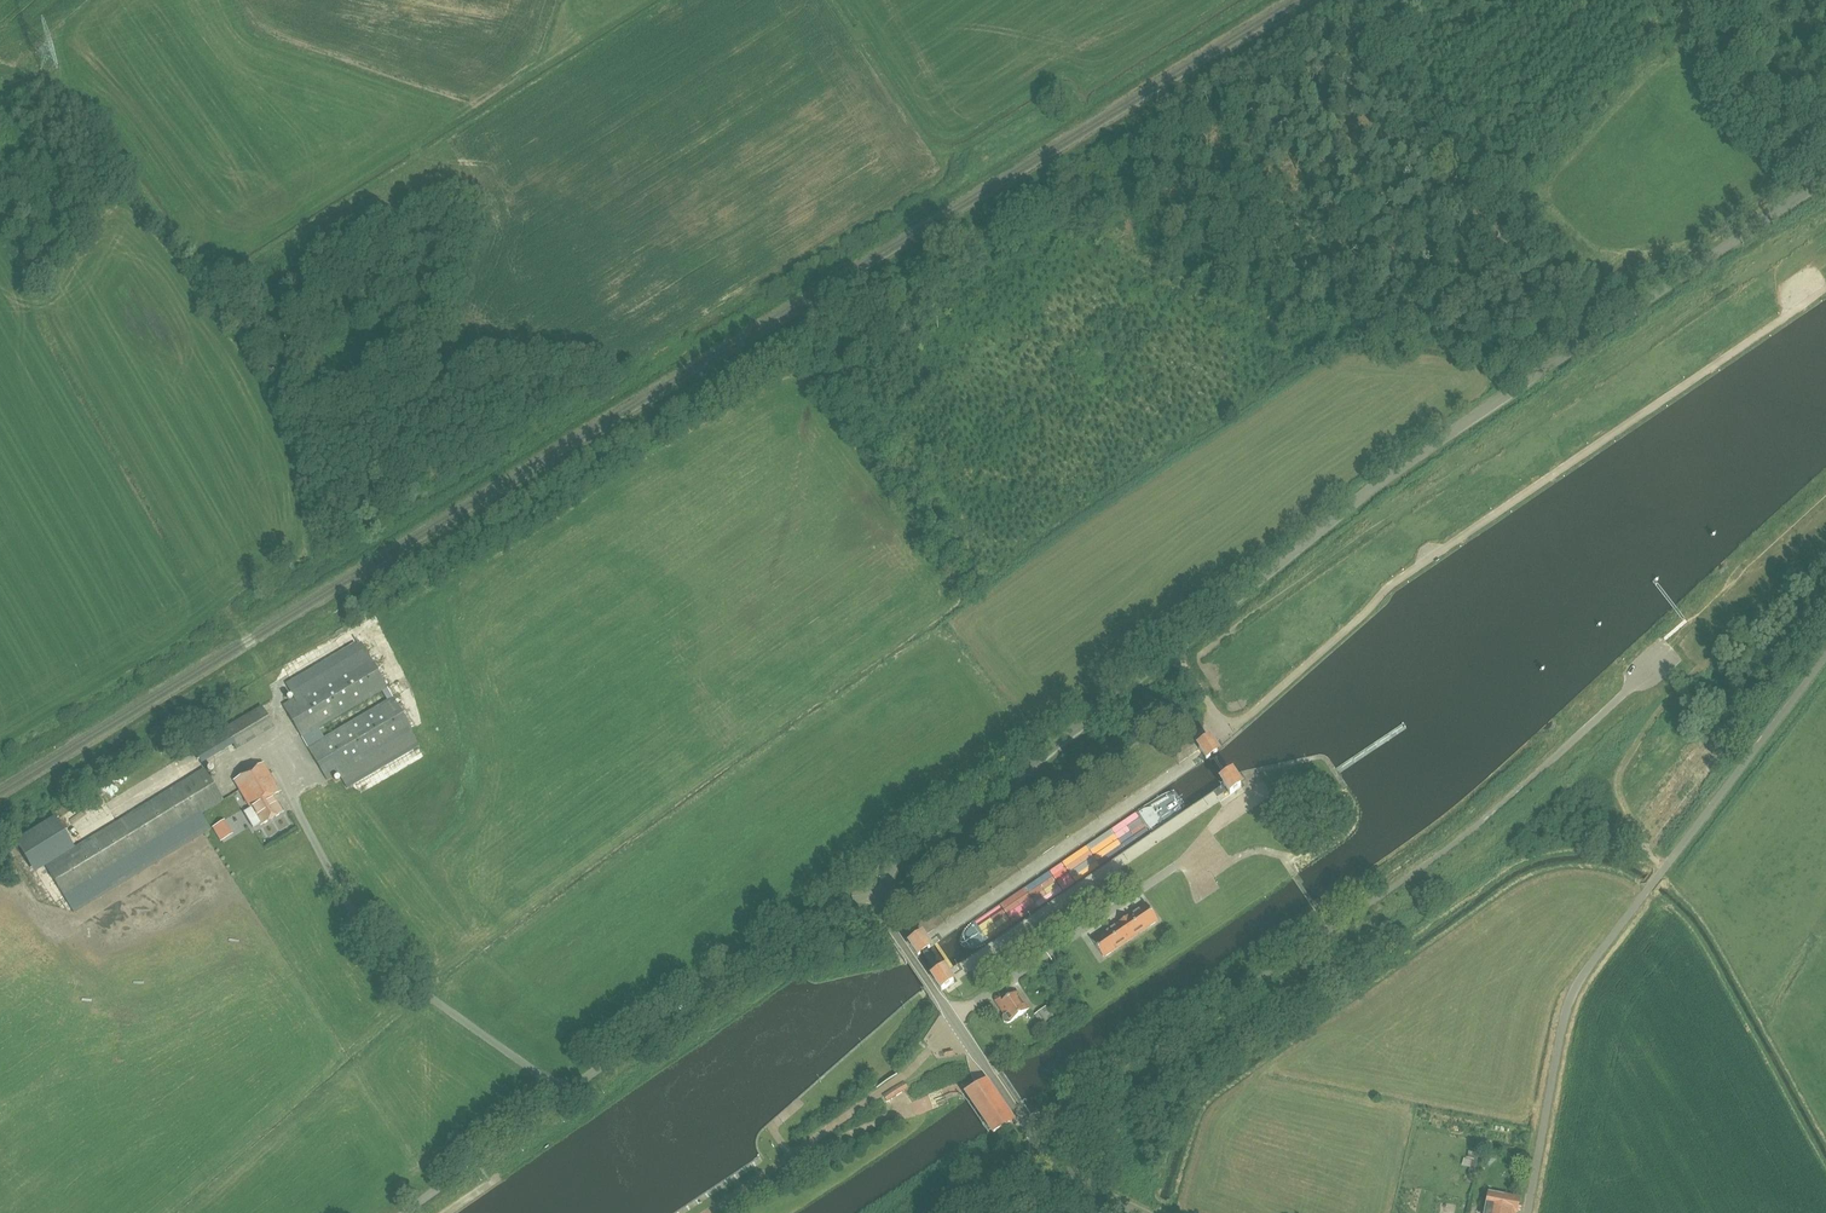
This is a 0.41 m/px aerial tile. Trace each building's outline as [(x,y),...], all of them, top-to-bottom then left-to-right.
[(368,654),(283,704),(308,747),(325,737),(319,728),(388,687),(368,654)] [(325,737),(308,747),(327,780),(412,730),(393,698),(325,737)] [(236,749),(273,726),(260,705),(223,728),(236,749)] [(198,758),(228,741),(221,729),(191,747),(198,758)] [(1211,738),(1196,748),(1205,760),(1219,750),(1211,738)] [(277,801),(275,802),(272,796),(280,792),(263,763),(234,780),(252,810),(253,810),(261,825),(282,813),(281,811),(282,810),(277,801)] [(204,769),(45,865),(69,905),(204,823),(199,814),(223,800),(204,769)] [(1243,787),(1234,775),(1222,783),(1231,796),(1243,787)] [(1147,904),(1093,941),(1103,956),(1157,919),(1147,904)] [(924,934),(908,944),(919,960),(934,949),(924,934)] [(946,967),(931,977),(941,992),(957,982),(946,967)] [(996,1001),(1005,1014),(1004,1015),(1003,1016),(1003,1017),(1003,1018),(1003,1019),(1004,1020),(1004,1021),(1005,1022),(1006,1022),(1007,1023),(1008,1023),(1009,1023),(1010,1022),(1011,1022),(1029,1010),(1017,992),(1005,1000),(1002,997),(999,996),(997,998),(996,1001)] [(1079,1014),(1069,999),(1064,1002),(1074,1017),(1079,1014)] [(1048,1036),(1060,1027),(1057,1022),(1058,1021),(1053,1016),(1048,1019),(1042,1010),(1034,1015),(1041,1025),(1044,1030),(1048,1036)] [(1016,1120),(988,1078),(965,1093),(993,1135),(1016,1120)] [(904,1084),(884,1097),(888,1103),(908,1090),(904,1084)] [(1517,1212),(1520,1197),(1488,1191),(1486,1207),(1485,1212),(1517,1212)]
